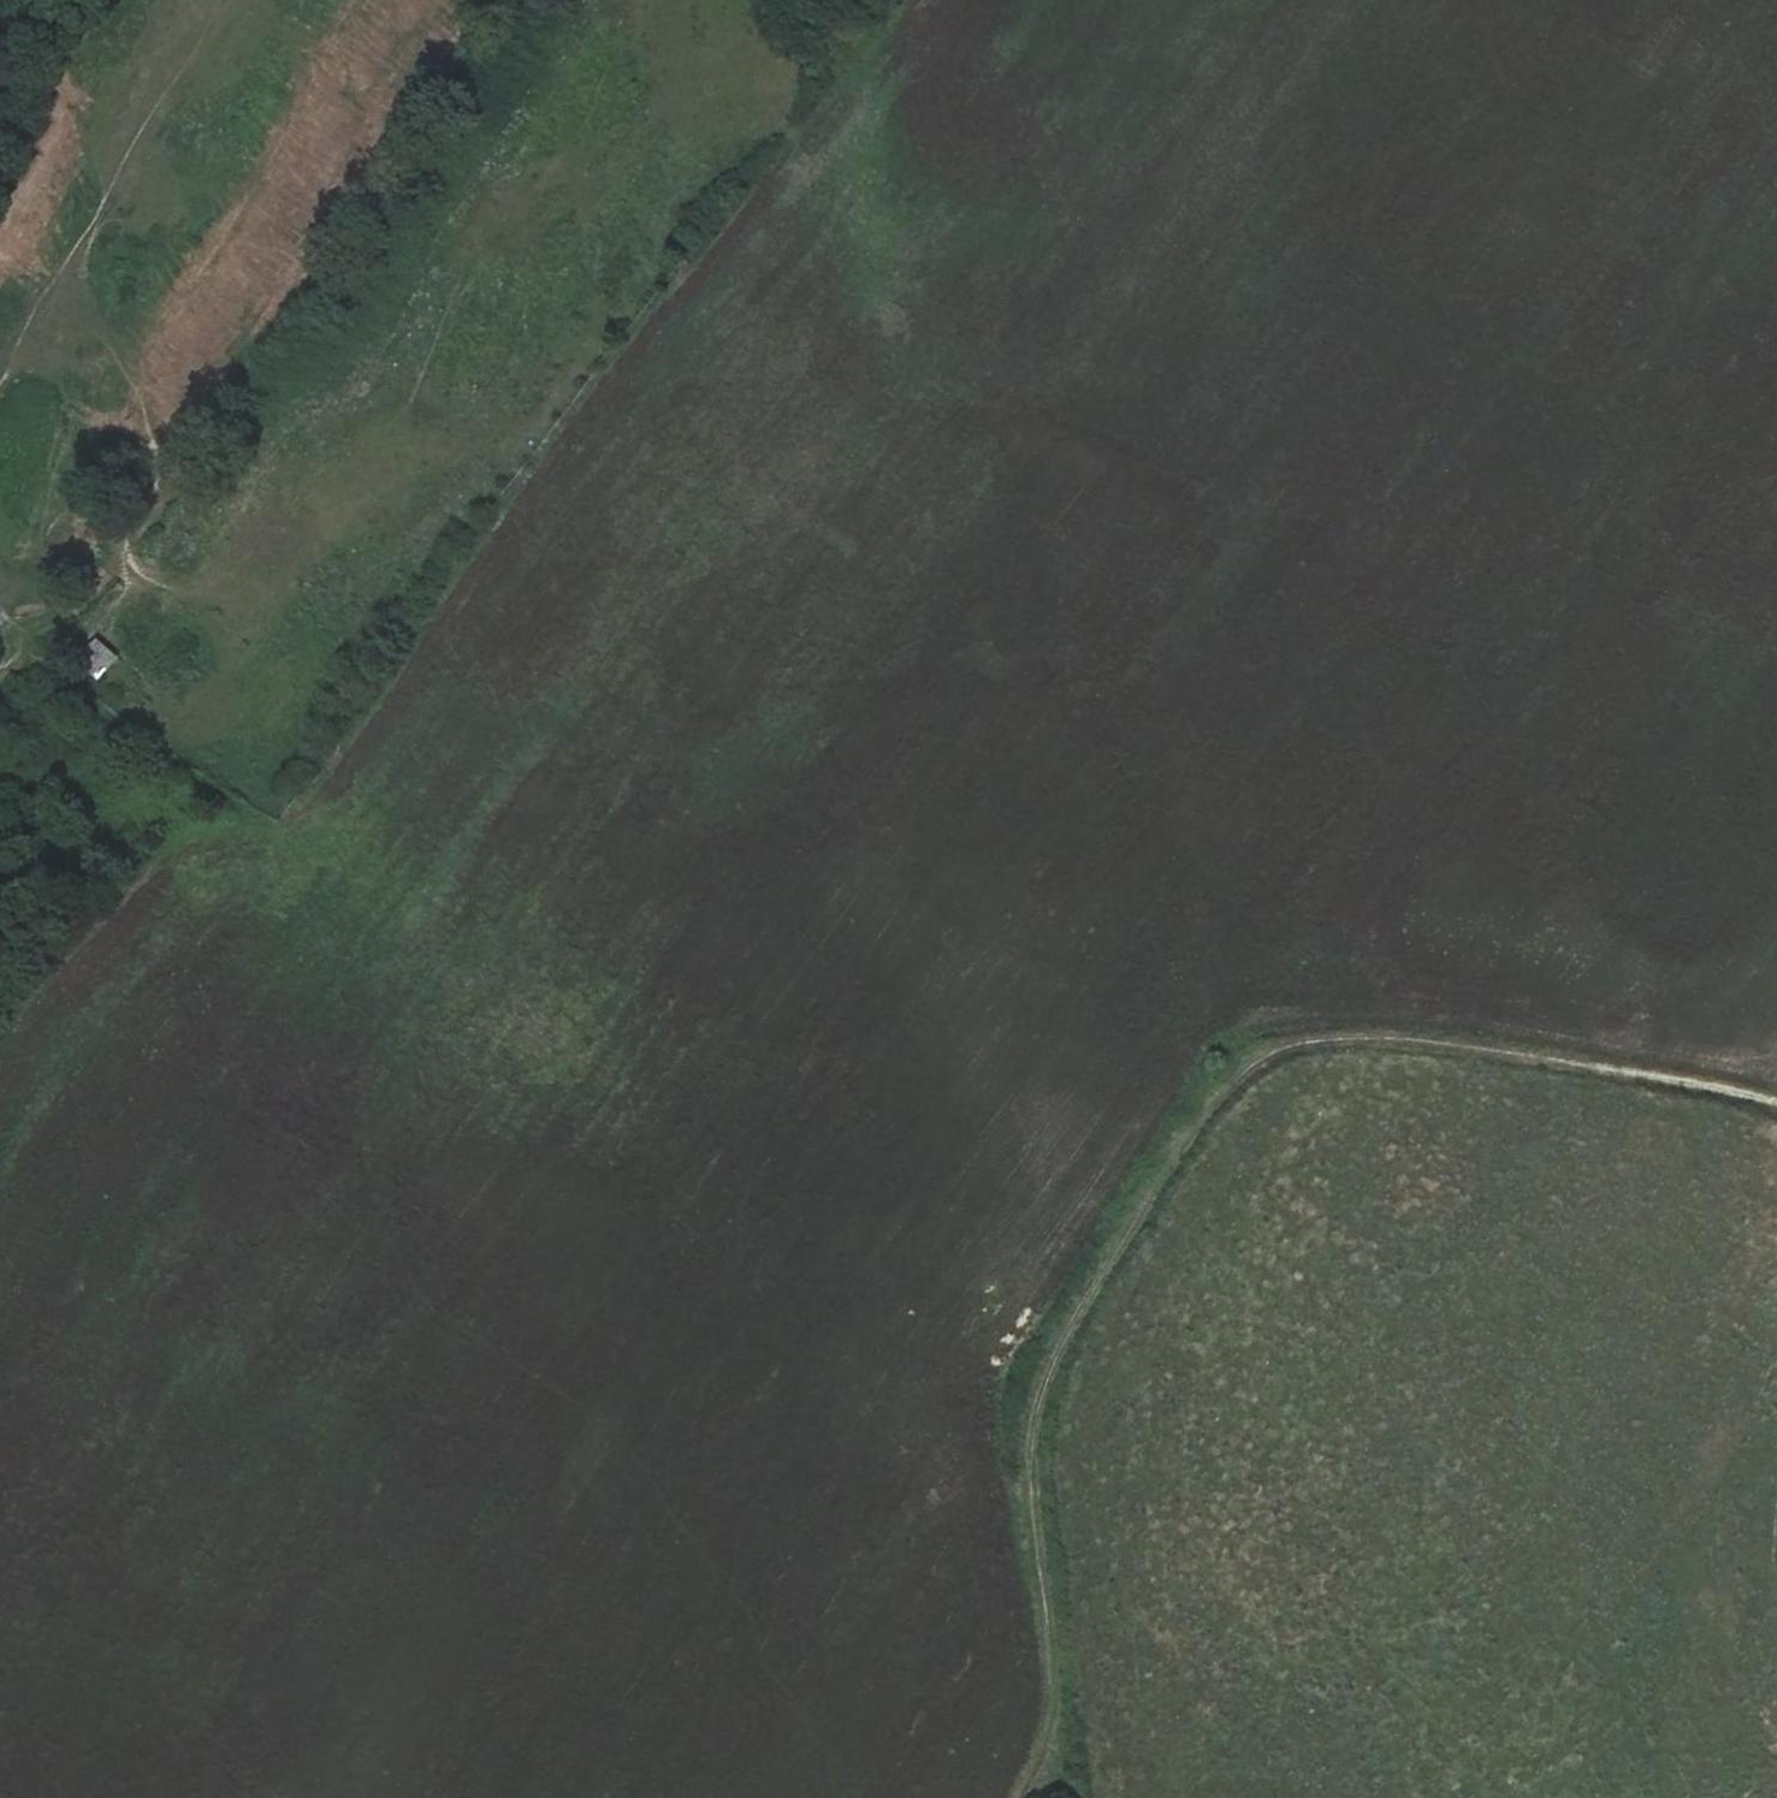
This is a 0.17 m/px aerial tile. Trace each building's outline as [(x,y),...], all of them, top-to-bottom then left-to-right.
[(76,659),(97,680),(119,658),(97,637),(76,659)]
